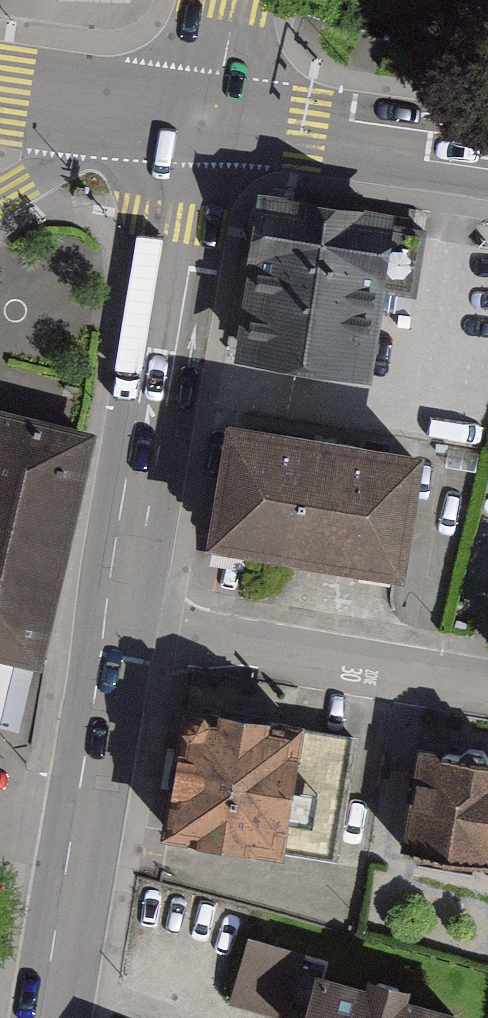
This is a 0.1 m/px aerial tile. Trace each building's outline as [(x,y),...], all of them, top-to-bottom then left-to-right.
[(237,370),(368,389),(387,257),(257,235),(237,370)] [(38,669),(91,439),(0,418),(0,660),(38,669)] [(416,457),(225,425),(205,544),(396,576),(416,457)] [(301,726),(179,706),(158,832),(280,851),(301,726)] [(418,751),(403,846),(487,860),(487,762),(418,751)] [(323,981),(309,1017),(467,1017),(468,1015),(323,981)]
